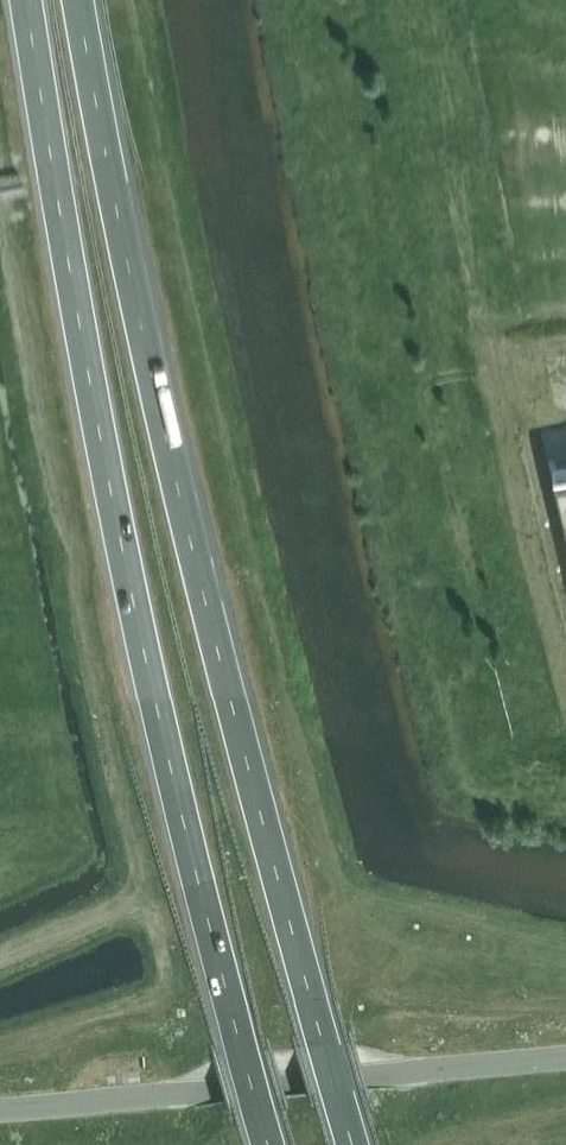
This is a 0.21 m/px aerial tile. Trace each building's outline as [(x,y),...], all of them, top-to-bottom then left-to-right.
[(554,471),(565,523),(565,468),(554,471)]
